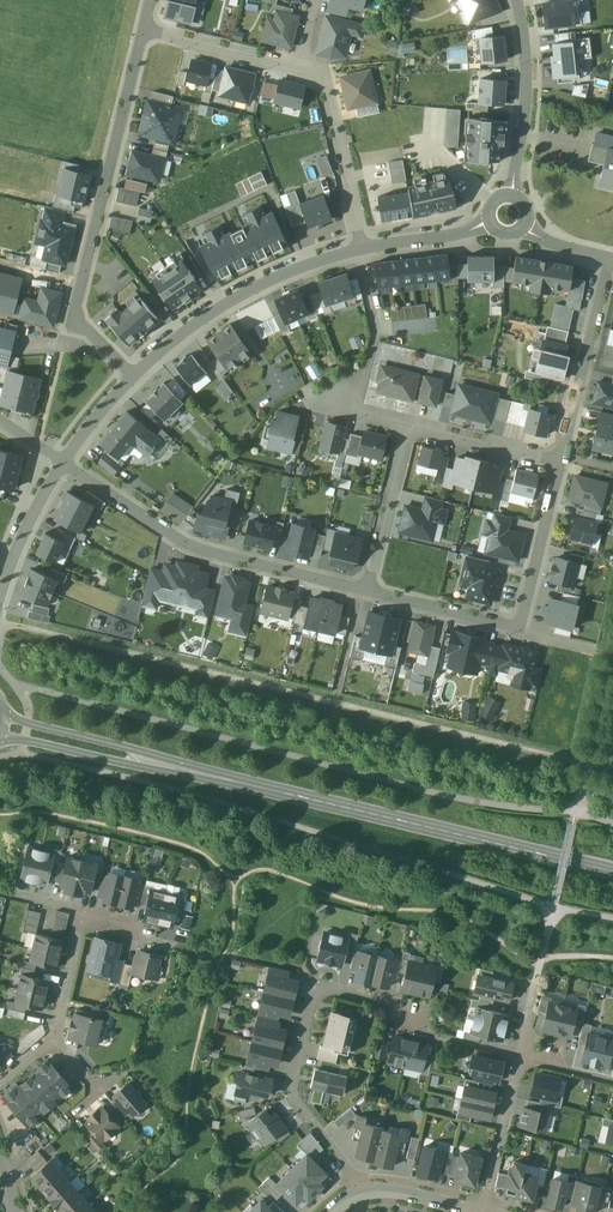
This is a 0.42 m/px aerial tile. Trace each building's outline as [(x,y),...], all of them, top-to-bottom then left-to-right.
[(165,17),(191,23),(196,2),(197,0),(169,0),(165,17)] [(329,3),(345,7),(362,12),(365,0),(330,0),(329,3)] [(464,11),(468,10),(471,11),(475,21),(500,12),(496,0),(460,0),(464,11)] [(546,28),(582,24),(580,1),(562,2),(543,4),(546,28)] [(342,15),(345,7),(329,3),(327,11),(342,15)] [(413,3),(404,6),(408,15),(417,12),(413,3)] [(276,5),(272,4),(270,11),(276,12),(292,16),(293,9),(276,5)] [(292,16),(276,12),(274,21),(268,20),(263,41),(291,47),(298,17),(292,16)] [(327,16),(318,55),(344,62),(351,35),(362,38),(365,25),(327,16)] [(480,38),(493,37),(492,27),(471,31),(472,39),(480,38)] [(556,44),(571,42),(571,39),(576,39),(575,32),(555,34),(556,44)] [(493,37),(480,38),(482,62),(506,60),(504,36),(493,37)] [(557,78),(558,84),(574,82),(574,80),(579,79),(578,62),(581,62),(581,59),(592,58),(590,38),(576,39),(571,39),(571,42),(556,44),(552,44),(554,56),(550,56),(553,79),(557,78)] [(413,41),(397,43),(398,52),(414,50),(413,41)] [(446,48),(446,69),(466,69),(466,48),(446,48)] [(211,65),(192,61),(187,81),(206,85),(208,78),(211,65)] [(254,75),(226,68),(226,72),(220,93),(220,96),(248,103),(250,93),(253,92),(254,87),(252,85),(254,75)] [(226,72),(217,70),(215,80),(212,91),(220,93),(226,72)] [(370,71),(340,78),(348,110),(356,108),(369,105),(369,104),(377,102),(370,71)] [(187,73),(180,72),(177,85),(184,87),(187,73)] [(215,80),(208,78),(206,85),(205,92),(211,94),(212,91),(215,80)] [(506,81),(481,79),(479,103),(488,104),(504,105),(506,81)] [(273,102),(300,109),(305,88),(279,81),(278,85),(274,100),(273,102)] [(274,100),(278,85),(264,82),(261,97),(274,100)] [(574,86),(572,95),(586,98),(589,84),(574,86)] [(174,97),(153,92),(151,101),(171,106),(174,97)] [(151,101),(148,101),(139,135),(174,143),(182,109),(171,106),(151,101)] [(369,105),(356,108),(358,118),(379,113),(377,102),(369,104),(369,105)] [(488,112),(488,104),(479,103),(467,102),(466,110),(488,112)] [(458,147),(461,111),(446,110),(443,146),(458,147)] [(503,133),(504,121),(470,119),(469,135),(466,134),(466,145),(468,145),(467,161),(490,163),(490,161),(500,162),(500,151),(502,151),(502,145),(504,145),(505,133),(503,133)] [(610,136),(610,138),(595,134),(593,145),(591,144),(587,162),(603,166),(599,179),(598,186),(612,190),(612,137),(610,136)] [(169,145),(155,142),(153,149),(167,152),(169,145)] [(167,152),(153,149),(152,156),(165,159),(165,160),(166,160),(167,152)] [(152,156),(132,151),(130,161),(131,162),(128,174),(155,181),(156,174),(161,175),(165,160),(165,159),(152,156)] [(317,159),(324,179),(334,175),(327,156),(317,159)] [(402,160),(388,162),(390,169),(404,167),(402,160)] [(65,169),(78,172),(79,166),(65,162),(64,169),(65,169)] [(404,167),(390,169),(391,176),(405,174),(404,167)] [(78,172),(65,169),(58,195),(84,201),(91,176),(78,172)] [(261,172),(236,184),(242,197),(267,184),(261,172)] [(405,174),(391,176),(392,184),(407,181),(405,174)] [(408,192),(413,217),(431,213),(431,214),(440,212),(439,211),(456,207),(450,177),(428,182),(428,184),(408,188),(408,192)] [(127,179),(125,189),(126,189),(133,191),(140,192),(145,194),(147,184),(127,179)] [(125,189),(119,187),(116,201),(123,203),(126,189),(125,189)] [(133,191),(126,189),(123,203),(130,205),(133,191)] [(140,192),(133,191),(130,205),(137,206),(140,192)] [(300,204),(295,191),(285,194),(290,205),(283,207),(291,228),(306,222),(300,204)] [(408,192),(378,197),(382,222),(413,217),(408,192)] [(82,208),(84,201),(58,195),(56,194),(53,208),(66,212),(74,214),(76,206),(82,208)] [(324,195),(300,204),(306,222),(308,228),(332,219),(324,195)] [(53,208),(45,206),(41,220),(62,225),(66,212),(53,208)] [(211,241),(200,247),(216,280),(223,277),(221,273),(228,270),(230,273),(239,269),(237,266),(244,262),(246,266),(259,259),(257,256),(264,252),(266,256),(274,252),(273,248),(280,245),(282,248),(288,245),(272,212),(265,215),(261,206),(247,213),(251,221),(242,226),(242,227),(231,233),(231,231),(225,234),(221,225),(207,232),(211,241)] [(152,218),(153,212),(140,208),(138,215),(152,218)] [(150,225),(152,218),(138,215),(136,222),(150,225)] [(119,218),(112,217),(109,230),(116,232),(119,218)] [(126,220),(119,218),(116,232),(123,234),(126,220)] [(62,225),(41,220),(37,238),(48,240),(44,259),(66,264),(75,228),(62,225)] [(133,222),(126,220),(123,234),(129,236),(133,222)] [(447,254),(411,259),(414,284),(451,279),(447,254)] [(494,255),(468,256),(468,282),(494,282),(494,267),(494,255)] [(573,266),(515,256),(510,281),(530,285),(529,290),(550,293),(551,288),(569,291),(571,279),(573,266)] [(411,259),(375,263),(378,288),(414,284),(411,259)] [(158,276),(152,280),(172,308),(182,301),(183,302),(191,297),(190,295),(201,288),(182,260),(176,264),(174,261),(156,273),(158,276)] [(61,266),(47,262),(45,269),(59,273),(61,266)] [(504,268),(494,267),(494,282),(494,287),(503,288),(504,268)] [(346,273),(318,282),(321,292),(326,306),(322,307),(325,314),(332,312),(329,304),(343,300),(346,307),(356,304),(355,301),(349,280),(346,273)] [(0,274),(0,311),(14,314),(22,279),(0,274)] [(358,278),(349,280),(355,301),(362,298),(358,278)] [(585,281),(571,279),(569,291),(566,306),(573,308),(580,309),(585,281)] [(62,293),(41,288),(37,306),(22,303),(19,316),(54,325),(62,293)] [(299,289),(287,295),(297,319),(307,314),(309,313),(305,303),(299,289)] [(321,292),(310,296),(312,300),(315,309),(322,307),(326,306),(321,292)] [(287,295),(275,300),(281,314),(285,324),(287,323),(297,319),(287,295)] [(159,318),(140,297),(122,312),(118,307),(105,319),(128,345),(139,335),(141,337),(148,332),(146,329),(159,318)] [(312,300),(305,303),(309,313),(307,314),(308,318),(317,314),(315,309),(312,300)] [(555,304),(550,328),(569,331),(573,308),(566,306),(555,304)] [(418,305),(411,306),(413,321),(420,320),(418,305)] [(425,305),(418,305),(420,320),(427,319),(425,305)] [(411,306),(404,307),(406,322),(413,321),(411,306)] [(404,307),(397,308),(399,323),(406,322),(404,307)] [(397,308),(390,309),(392,324),(399,323),(397,308)] [(281,314),(274,317),(283,335),(291,332),(287,323),(285,324),(281,314)] [(231,324),(207,340),(218,357),(227,369),(251,352),(231,324)] [(550,328),(547,327),(544,340),(565,346),(569,331),(550,328)] [(0,329),(0,364),(7,366),(15,333),(0,329)] [(359,338),(350,340),(353,349),(362,346),(359,338)] [(544,340),(536,373),(562,380),(564,375),(568,356),(565,356),(567,346),(565,346),(544,340)] [(212,362),(201,348),(193,355),(207,372),(214,366),(212,362)] [(192,353),(187,357),(186,356),(180,360),(182,361),(175,367),(190,385),(207,372),(193,355),(192,353)] [(227,369),(218,357),(212,362),(214,366),(222,376),(228,371),(227,369)] [(329,359),(323,362),(325,368),(332,364),(329,359)] [(418,375),(384,366),(382,372),(379,374),(378,378),(380,381),(378,392),(412,400),(418,375)] [(40,379),(8,371),(6,382),(0,404),(22,409),(21,415),(31,418),(40,381),(40,379)] [(441,380),(425,376),(419,401),(419,402),(435,406),(441,380)] [(188,394),(173,378),(166,384),(181,400),(188,394)] [(225,381),(217,387),(225,398),(233,392),(225,381)] [(166,384),(164,382),(164,383),(158,389),(157,388),(151,394),(152,395),(146,401),(146,400),(145,401),(147,403),(157,413),(165,421),(165,420),(171,415),(172,414),(170,412),(175,407),(177,409),(177,408),(183,403),(184,403),(184,402),(181,400),(166,384)] [(598,382),(595,392),(599,393),(598,396),(597,397),(595,403),(612,408),(612,385),(611,385),(598,382)] [(467,391),(458,389),(456,395),(453,409),(452,413),(490,423),(491,418),(497,397),(497,394),(468,387),(467,391)] [(456,395),(446,392),(443,406),(453,409),(456,395)] [(510,401),(497,397),(491,418),(505,422),(510,401)] [(525,404),(510,401),(505,421),(520,425),(523,410),(525,404)] [(157,413),(147,403),(140,410),(151,419),(157,413)] [(177,409),(175,407),(170,412),(172,414),(171,415),(174,418),(181,412),(177,408),(177,409)] [(523,410),(520,425),(526,426),(530,412),(523,410)] [(554,416),(530,410),(525,431),(545,436),(549,422),(552,423),(554,416)] [(145,426),(127,411),(100,444),(107,450),(118,459),(131,443),(148,456),(161,440),(157,436),(145,427),(145,426)] [(299,416),(278,411),(276,421),(272,420),(270,427),(266,427),(264,438),(270,439),(269,442),(276,444),(275,450),(291,454),(291,453),(294,441),(293,441),(295,432),(299,416)] [(602,412),(599,421),(612,425),(612,415),(602,412)] [(599,422),(593,448),(612,453),(612,425),(599,421),(599,422)] [(345,428),(327,424),(322,448),(339,452),(342,438),(345,428)] [(162,430),(157,436),(161,440),(168,446),(173,439),(162,430)] [(303,434),(295,432),(293,441),(294,441),(291,453),(298,455),(303,434)] [(387,438),(364,432),(363,437),(359,453),(381,459),(387,438)] [(363,437),(351,434),(349,440),(345,455),(358,458),(359,453),(363,437)] [(349,440),(342,438),(339,452),(337,460),(344,461),(345,455),(349,440)] [(443,451),(422,446),(418,464),(438,469),(439,469),(442,456),(443,451)] [(0,450),(0,485),(13,489),(22,455),(0,450)] [(114,476),(124,463),(118,459),(107,450),(96,464),(114,476)] [(449,458),(442,456),(439,469),(438,469),(436,477),(444,479),(447,469),(449,458)] [(479,462),(458,457),(454,471),(451,482),(453,483),(473,488),(479,462)] [(501,467),(479,462),(473,488),(495,493),(501,467)] [(454,471),(447,469),(444,479),(442,487),(451,490),(453,483),(451,482),(454,471)] [(539,476),(517,470),(514,482),(511,492),(534,498),(539,476)] [(603,483),(575,476),(569,500),(585,504),(601,507),(604,493),(600,492),(603,483)] [(506,480),(499,479),(494,500),(501,502),(501,501),(506,480)] [(511,492),(514,482),(506,480),(501,501),(509,503),(511,492)] [(230,506),(237,507),(240,493),(228,490),(225,500),(231,501),(230,506)] [(68,491),(60,505),(88,519),(95,505),(83,499),(68,491)] [(88,492),(83,499),(95,505),(102,509),(106,503),(88,492)] [(164,509),(183,521),(184,520),(193,509),(193,508),(173,495),(164,509)] [(206,505),(203,514),(199,513),(199,514),(195,529),(205,531),(204,533),(226,539),(228,527),(225,526),(230,506),(231,501),(225,500),(212,496),(210,506),(206,505)] [(442,500),(427,497),(423,511),(438,514),(440,509),(442,500)] [(601,507),(585,504),(584,511),(597,514),(600,514),(602,508),(601,507)] [(82,532),(88,519),(60,505),(54,518),(68,526),(82,532)] [(239,529),(243,509),(237,507),(230,506),(225,526),(228,527),(239,529)] [(423,511),(406,506),(399,532),(432,540),(437,522),(443,523),(447,510),(440,509),(438,514),(423,511)] [(193,509),(184,520),(195,529),(199,514),(193,509)] [(584,511),(578,509),(576,517),(595,522),(597,514),(584,511)] [(510,517),(495,513),(493,523),(492,527),(506,531),(510,517)] [(576,517),(574,517),(569,538),(592,544),(597,523),(595,522),(576,517)] [(276,527),(250,521),(245,543),(271,550),(272,544),(276,527)] [(506,531),(492,527),(493,523),(487,521),(484,534),(490,535),(486,553),(518,561),(524,535),(506,531)] [(316,528),(292,522),(285,553),(309,559),(310,555),(315,534),(316,528)] [(276,527),(272,544),(279,545),(284,524),(277,523),(276,527)] [(82,532),(68,526),(65,532),(77,538),(84,542),(88,535),(82,532)] [(77,538),(57,529),(54,537),(65,542),(63,547),(71,551),(77,538)] [(328,529),(326,537),(323,549),(332,551),(337,531),(328,529)] [(54,537),(46,533),(36,554),(56,563),(63,547),(65,542),(54,537)] [(326,537),(315,534),(310,555),(321,557),(323,549),(326,537)] [(331,554),(333,555),(331,564),(352,569),(354,560),(357,560),(357,557),(361,543),(362,539),(349,536),(348,539),(336,536),(331,554)] [(361,543),(357,557),(365,559),(368,545),(361,543)] [(571,555),(569,562),(578,564),(583,565),(585,558),(571,555)] [(489,561),(468,556),(466,563),(487,568),(489,561)] [(569,562),(555,558),(550,581),(558,583),(573,587),(578,564),(569,562)] [(487,568),(466,563),(461,583),(470,585),(467,598),(490,604),(498,571),(487,568)] [(158,602),(198,612),(204,589),(207,575),(194,572),(195,569),(181,565),(180,569),(167,566),(165,572),(158,602)] [(156,608),(158,602),(165,572),(150,568),(141,604),(156,608)] [(27,582),(53,593),(58,580),(50,576),(32,569),(27,582)] [(52,570),(50,576),(58,580),(65,582),(67,576),(52,570)] [(218,616),(240,621),(244,604),(249,581),(227,576),(218,616)] [(48,605),(53,593),(27,582),(22,594),(22,595),(48,605)] [(573,587),(558,583),(557,591),(564,593),(571,595),(573,587)] [(286,590),(276,587),(276,589),(267,587),(262,610),(270,612),(269,616),(288,620),(288,618),(294,597),(294,593),(286,591),(286,590)] [(215,591),(204,589),(198,612),(210,614),(215,591)] [(571,595),(564,593),(562,602),(578,605),(580,597),(571,595)] [(294,597),(288,618),(295,619),(298,607),(300,598),(294,597)] [(319,600),(312,598),(309,609),(305,626),(320,630),(327,600),(320,598),(319,600)] [(543,610),(575,617),(578,605),(562,602),(551,599),(549,608),(544,607),(543,610)] [(327,600),(320,630),(335,634),(339,617),(342,606),(334,604),(335,602),(327,600)] [(254,607),(244,604),(240,621),(237,632),(247,635),(254,607)] [(48,616),(50,609),(34,605),(32,612),(48,616)] [(309,609),(298,607),(295,619),(294,624),(304,626),(309,609)] [(573,629),(575,618),(575,617),(543,610),(542,612),(548,614),(546,623),(556,625),(573,629)] [(50,617),(29,612),(28,618),(48,623),(50,617)] [(400,620),(370,613),(363,638),(361,648),(365,649),(388,654),(391,655),(394,646),(400,620)] [(349,619),(339,617),(335,634),(345,636),(349,619)] [(435,626),(415,621),(408,652),(428,656),(431,646),(435,626)] [(573,629),(556,625),(554,634),(571,638),(573,629)] [(485,639),(474,636),(473,637),(469,636),(468,635),(452,631),(452,634),(448,648),(447,652),(451,653),(448,667),(456,669),(460,667),(467,669),(469,672),(477,674),(479,667),(485,642),(485,639)] [(452,634),(444,632),(441,646),(448,648),(452,634)] [(350,658),(362,660),(365,649),(361,648),(363,638),(355,636),(350,658)] [(495,645),(485,642),(479,667),(484,669),(483,672),(488,674),(495,645)] [(504,647),(495,645),(488,674),(497,676),(499,669),(504,647)] [(388,654),(385,666),(397,669),(402,648),(394,646),(391,655),(388,654)] [(441,649),(431,646),(428,656),(426,666),(415,663),(413,672),(434,677),(441,649)] [(537,654),(505,646),(504,647),(499,669),(515,673),(515,674),(513,685),(529,688),(534,667),(537,654)] [(212,659),(215,652),(207,648),(204,656),(212,659)] [(388,654),(365,649),(362,660),(385,666),(388,654)] [(543,669),(534,667),(529,687),(538,689),(543,669)] [(424,685),(416,683),(414,692),(422,694),(424,685)] [(474,721),(474,705),(465,705),(465,720),(474,721)] [(496,711),(485,706),(481,716),(491,721),(496,711)] [(30,843),(23,842),(20,856),(27,857),(29,847),(30,843)] [(42,850),(29,847),(27,857),(22,878),(27,880),(26,881),(31,883),(34,884),(42,850)] [(62,851),(55,849),(54,853),(52,863),(58,865),(62,851)] [(54,853),(42,850),(34,884),(38,884),(41,884),(42,883),(47,884),(52,863),(54,853)] [(97,864),(68,856),(66,864),(62,881),(61,886),(66,887),(65,891),(82,895),(84,891),(91,893),(92,888),(96,871),(97,864)] [(66,864),(60,862),(55,879),(62,881),(66,864)] [(103,872),(96,871),(92,888),(99,890),(102,874),(103,872)] [(125,876),(110,873),(109,876),(104,897),(104,900),(118,904),(125,876)] [(109,876),(102,874),(99,890),(97,895),(104,897),(109,876)] [(140,879),(125,876),(118,904),(133,907),(134,904),(139,883),(140,879)] [(146,884),(139,883),(134,904),(141,906),(146,885),(146,884)] [(154,887),(146,885),(141,906),(148,908),(152,890),(153,890),(154,887)] [(153,890),(152,890),(148,908),(145,920),(159,923),(166,893),(153,890)] [(179,896),(166,893),(159,923),(173,927),(176,914),(180,897),(179,896)] [(188,895),(179,893),(179,896),(180,897),(176,914),(183,916),(188,895)] [(41,913),(28,910),(27,917),(40,920),(41,913)] [(27,917),(25,924),(38,927),(40,920),(27,917)] [(68,920),(56,917),(54,923),(67,927),(67,926),(68,920)] [(67,927),(54,923),(52,930),(65,933),(67,927)] [(38,927),(25,924),(23,931),(36,934),(38,927)] [(52,930),(50,937),(63,940),(65,933),(52,930)] [(348,938),(325,932),(323,940),(322,939),(320,942),(319,946),(319,949),(319,953),(320,953),(318,960),(342,965),(345,951),(348,938)] [(359,935),(349,933),(348,938),(345,951),(354,954),(355,950),(359,935)] [(50,937),(37,934),(34,948),(60,954),(63,940),(50,937)] [(121,944),(96,938),(92,954),(89,956),(88,961),(90,964),(89,966),(98,968),(101,972),(111,975),(112,975),(116,959),(117,960),(121,944)] [(60,954),(34,948),(31,962),(37,963),(57,968),(60,954)] [(363,951),(355,950),(354,954),(351,968),(358,970),(362,953),(363,954),(363,951)] [(161,956),(139,951),(136,964),(134,964),(134,966),(132,973),(143,975),(146,980),(152,977),(157,974),(161,971),(158,967),(159,966),(158,966),(161,956)] [(402,961),(399,973),(406,974),(409,962),(411,953),(404,952),(402,961)] [(363,954),(362,953),(358,970),(356,979),(372,983),(378,957),(363,954)] [(393,961),(378,957),(372,983),(388,987),(391,978),(394,961),(393,961)] [(116,959),(112,975),(111,975),(109,981),(120,983),(124,964),(125,964),(125,962),(117,960),(116,959)] [(402,961),(394,959),(393,961),(394,961),(391,978),(398,979),(399,973),(402,961)] [(31,962),(24,960),(22,967),(35,970),(37,963),(31,962)] [(423,965),(409,962),(406,974),(402,990),(416,994),(423,965)] [(125,964),(124,964),(120,983),(129,985),(132,973),(134,966),(125,964)] [(436,968),(423,965),(416,994),(430,997),(433,981),(436,968)] [(35,970),(22,967),(21,974),(23,975),(34,977),(35,970)] [(290,972),(269,967),(267,975),(269,976),(269,975),(288,979),(290,972)] [(444,969),(437,967),(436,968),(433,981),(440,982),(444,969)] [(494,971),(480,968),(478,975),(480,976),(492,978),(494,971)] [(157,974),(152,977),(159,979),(161,971),(157,974)] [(34,977),(23,975),(19,989),(45,995),(49,981),(34,977)] [(288,979),(269,975),(269,976),(265,992),(294,999),(296,989),(294,989),(295,981),(288,979)] [(492,978),(480,976),(476,993),(495,997),(509,1000),(513,983),(492,978)] [(45,995),(19,989),(16,1003),(27,1006),(42,1009),(45,995)] [(294,999),(265,992),(261,1009),(261,1010),(280,1014),(287,1016),(289,1008),(291,1008),(294,999)] [(495,997),(481,994),(479,1000),(489,1003),(493,1004),(495,997)] [(102,997),(103,1006),(111,1005),(110,996),(102,997)] [(551,998),(542,996),(537,1011),(547,1014),(550,1001),(550,1002),(551,998)] [(479,1000),(473,999),(471,1006),(477,1008),(487,1010),(489,1003),(479,1000)] [(16,1003),(7,1001),(5,1008),(25,1012),(27,1006),(16,1003)] [(550,1002),(550,1001),(547,1014),(543,1030),(549,1031),(548,1032),(557,1034),(564,1005),(550,1002)] [(587,1006),(578,1004),(577,1008),(574,1020),(583,1022),(587,1006)] [(577,1008),(564,1005),(557,1034),(565,1036),(565,1035),(570,1037),(574,1020),(577,1008)] [(112,1011),(93,1006),(91,1013),(90,1017),(106,1021),(106,1022),(110,1023),(112,1011)] [(280,1014),(261,1010),(261,1009),(259,1008),(258,1016),(278,1021),(280,1014)] [(487,1010),(477,1008),(474,1020),(508,1028),(508,1025),(508,1022),(508,1021),(507,1020),(508,1015),(487,1010)] [(106,1021),(90,1017),(91,1013),(76,1010),(74,1021),(73,1021),(70,1030),(72,1030),(70,1038),(80,1040),(79,1042),(88,1044),(89,1042),(97,1044),(99,1035),(104,1032),(106,1022),(106,1021)] [(356,1022),(342,1019),(343,1015),(332,1012),(325,1044),(328,1044),(340,1047),(338,1052),(348,1054),(356,1022)] [(278,1021),(258,1016),(256,1025),(257,1025),(257,1024),(279,1029),(280,1022),(278,1021)] [(508,1028),(474,1020),(471,1033),(481,1035),(502,1040),(504,1035),(505,1035),(507,1031),(508,1028)] [(592,1025),(583,1023),(578,1044),(586,1046),(589,1034),(590,1035),(592,1025)] [(279,1029),(257,1024),(257,1025),(253,1041),(282,1048),(284,1039),(282,1038),(284,1030),(279,1029)] [(471,1033),(465,1031),(463,1038),(480,1042),(481,1035),(471,1033)] [(589,1034),(586,1046),(583,1060),(592,1062),(591,1064),(598,1066),(599,1064),(607,1066),(612,1043),(612,1040),(590,1035),(589,1034)] [(412,1041),(394,1037),(388,1063),(406,1067),(412,1041)] [(388,1040),(379,1038),(376,1052),(385,1054),(388,1040)] [(282,1048),(253,1041),(249,1058),(249,1059),(270,1064),(276,1065),(277,1057),(280,1058),(282,1048)] [(428,1045),(412,1041),(406,1067),(421,1071),(422,1071),(425,1060),(428,1045)] [(11,1044),(4,1043),(4,1045),(1,1056),(8,1057),(11,1044)] [(340,1047),(328,1044),(327,1047),(321,1045),(317,1059),(321,1060),(336,1063),(338,1052),(340,1047)] [(270,1064),(249,1059),(249,1058),(248,1057),(246,1066),(261,1069),(269,1071),(270,1064)] [(494,1078),(500,1079),(503,1064),(476,1057),(473,1072),(477,1073),(494,1078)] [(73,1089),(48,1059),(34,1071),(36,1073),(28,1080),(48,1105),(38,1114),(40,1116),(73,1089)] [(336,1063),(321,1060),(319,1069),(339,1074),(342,1065),(336,1063)] [(432,1062),(425,1060),(422,1071),(421,1071),(421,1074),(428,1076),(432,1062)] [(261,1069),(246,1066),(244,1073),(260,1077),(261,1069)] [(319,1069),(315,1068),(311,1087),(314,1088),(324,1090),(343,1095),(348,1076),(339,1074),(319,1069)] [(244,1073),(240,1072),(234,1100),(246,1102),(248,1096),(258,1099),(259,1093),(270,1096),(273,1080),(260,1077),(244,1073)] [(479,1082),(493,1085),(494,1078),(477,1073),(475,1081),(479,1082)] [(560,1080),(536,1074),(532,1093),(541,1096),(556,1099),(556,1095),(560,1080)] [(475,1081),(465,1079),(464,1086),(465,1086),(478,1089),(479,1082),(475,1081)] [(28,1080),(19,1087),(18,1085),(4,1097),(29,1126),(40,1116),(38,1114),(48,1105),(28,1080)] [(137,1090),(134,1090),(128,1084),(115,1095),(118,1099),(118,1098),(130,1112),(132,1116),(146,1104),(139,1097),(139,1093),(137,1090)] [(478,1089),(465,1086),(462,1099),(493,1106),(496,1093),(478,1089)] [(324,1090),(314,1088),(311,1102),(321,1104),(324,1090)] [(556,1099),(541,1096),(540,1103),(549,1105),(561,1108),(563,1097),(556,1095),(556,1099)] [(130,1112),(118,1098),(118,1099),(113,1103),(124,1117),(130,1112)] [(493,1106),(462,1099),(460,1111),(459,1112),(472,1115),(490,1119),(493,1106)] [(540,1103),(528,1100),(526,1108),(547,1113),(549,1105),(540,1103)] [(108,1113),(104,1108),(86,1123),(94,1131),(102,1141),(105,1137),(107,1139),(116,1131),(115,1129),(119,1126),(113,1120),(115,1118),(110,1111),(108,1113)] [(241,1119),(256,1115),(255,1108),(239,1113),(241,1119)] [(351,1108),(334,1121),(339,1128),(356,1114),(351,1108)] [(526,1108),(524,1108),(520,1125),(545,1131),(549,1114),(547,1113),(526,1108)] [(274,1137),(285,1128),(275,1114),(271,1117),(266,1111),(248,1125),(263,1145),(274,1137)] [(472,1115),(459,1112),(460,1111),(458,1111),(456,1118),(470,1121),(472,1115)] [(366,1117),(359,1116),(353,1139),(361,1141),(365,1123),(366,1117)] [(604,1118),(602,1125),(610,1127),(611,1127),(612,1127),(612,1120),(604,1118)] [(365,1123),(361,1141),(357,1156),(374,1160),(375,1160),(382,1130),(383,1130),(383,1128),(365,1123)] [(290,1134),(285,1128),(274,1137),(279,1142),(290,1134)] [(409,1130),(401,1128),(400,1134),(396,1152),(404,1153),(409,1130)] [(383,1130),(382,1130),(375,1160),(374,1160),(374,1162),(392,1167),(396,1152),(400,1134),(383,1130)] [(102,1141),(94,1131),(86,1138),(99,1153),(107,1147),(102,1141)] [(307,1154),(312,1160),(324,1149),(309,1134),(298,1145),(307,1154)] [(419,1139),(412,1137),(407,1158),(414,1160),(419,1139)] [(444,1150),(425,1146),(419,1173),(437,1178),(439,1172),(444,1151),(444,1150)] [(26,1148),(21,1151),(27,1159),(32,1155),(26,1148)] [(39,1151),(28,1160),(33,1165),(43,1156),(39,1151)] [(453,1153),(444,1151),(439,1172),(448,1174),(453,1155),(453,1153)] [(481,1157),(462,1152),(460,1157),(456,1176),(455,1180),(463,1181),(463,1182),(475,1185),(481,1157)] [(307,1154),(292,1169),(316,1193),(330,1178),(312,1160),(307,1154)] [(460,1157),(453,1155),(448,1174),(448,1175),(456,1176),(460,1157)] [(43,1156),(33,1165),(37,1171),(48,1162),(43,1156)] [(37,1171),(31,1176),(40,1187),(60,1170),(51,1159),(48,1162),(37,1171)] [(515,1161),(512,1172),(509,1172),(508,1175),(505,1189),(504,1193),(518,1197),(524,1171),(526,1164),(515,1161)] [(548,1169),(540,1167),(538,1175),(539,1175),(537,1184),(544,1186),(548,1169)] [(292,1169),(277,1184),(285,1192),(300,1208),(316,1193),(292,1169)] [(60,1170),(40,1187),(50,1198),(70,1181),(60,1170)] [(554,1170),(553,1176),(566,1178),(567,1173),(554,1170)] [(524,1171),(518,1197),(533,1200),(537,1184),(539,1175),(538,1175),(524,1171)] [(508,1175),(499,1173),(496,1187),(505,1189),(508,1175)] [(577,1176),(569,1175),(568,1181),(568,1182),(565,1196),(572,1197),(576,1181),(577,1176)] [(274,1202),(285,1192),(277,1184),(270,1177),(259,1188),(274,1202)] [(568,1181),(553,1178),(547,1204),(562,1207),(565,1196),(568,1182),(568,1181)] [(70,1181),(50,1198),(59,1209),(79,1192),(70,1181)] [(576,1181),(572,1197),(571,1204),(577,1206),(583,1183),(576,1181)] [(583,1183),(577,1206),(576,1210),(582,1211),(593,1211),(596,1200),(599,1186),(583,1183)] [(606,1188),(599,1186),(596,1200),(603,1202),(606,1188)] [(59,1209),(62,1211),(78,1211),(88,1203),(79,1192),(59,1209)] [(272,1211),(269,1208),(261,1200),(254,1207),(251,1205),(244,1211),(271,1211),(272,1211)] [(274,1202),(269,1208),(272,1211),(271,1211),(284,1211),(274,1202)] [(78,1211),(96,1211),(88,1203),(78,1211)]
